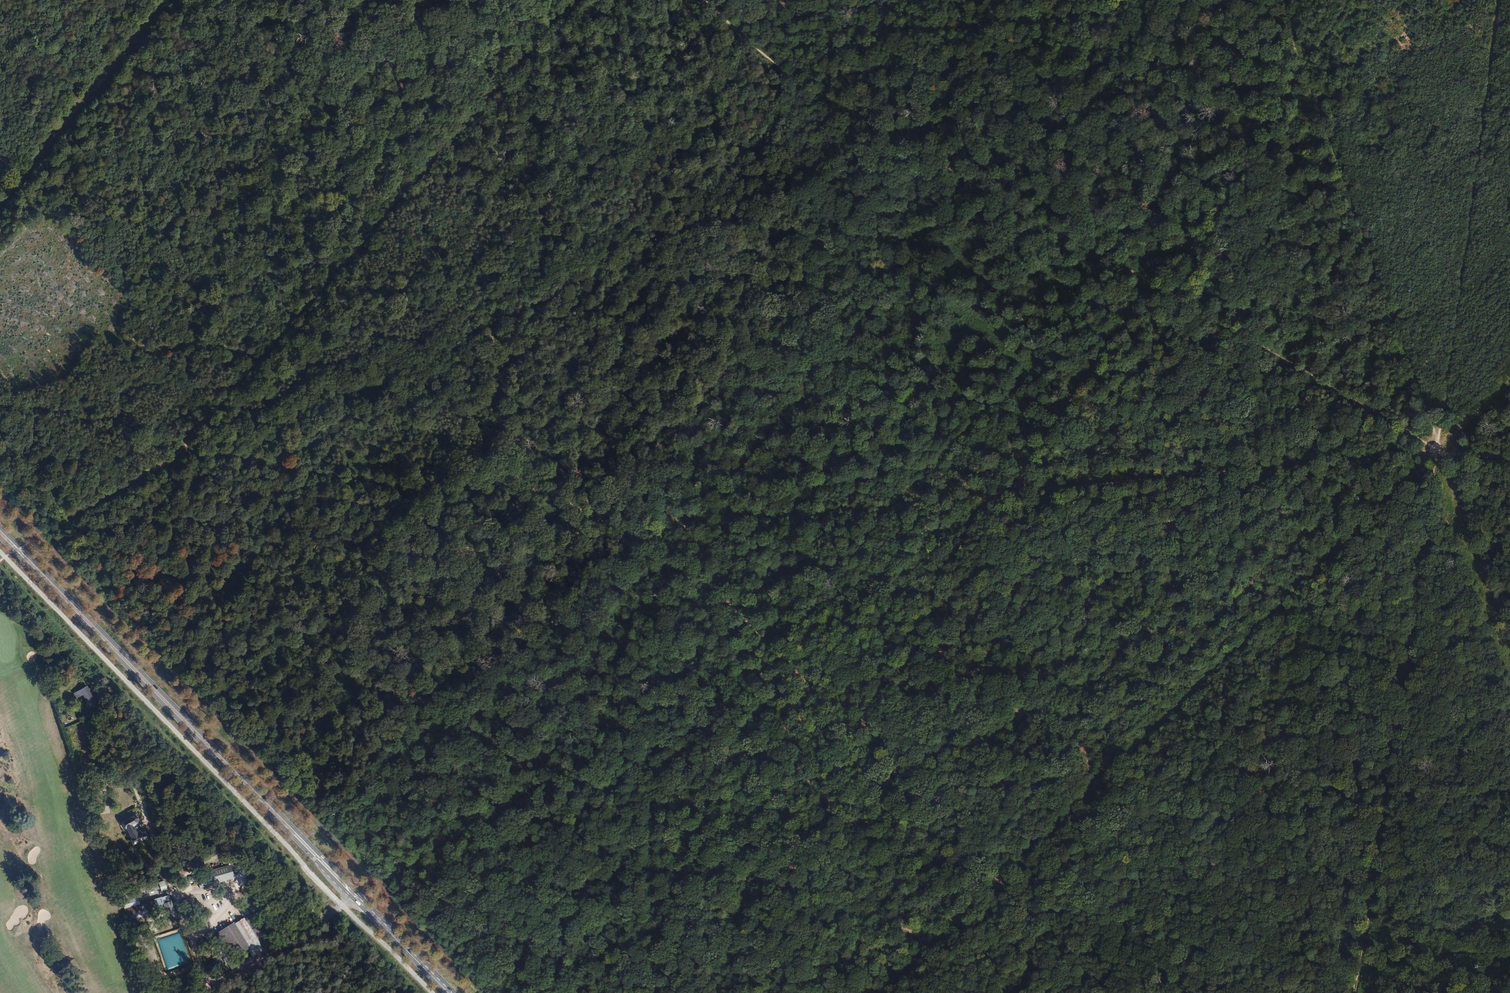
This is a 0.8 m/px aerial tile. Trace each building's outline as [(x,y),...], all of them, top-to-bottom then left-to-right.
[(90,686),(82,688),(87,701),(94,698),(90,686)] [(134,815),(120,822),(129,842),(130,846),(146,838),(141,828),(136,830),(134,825),(137,822),(134,815)] [(390,863),(383,855),(372,862),(380,870),(390,863)] [(223,871),(207,872),(207,884),(231,884),(223,871)] [(234,871),(223,871),(231,884),(235,884),(234,871)] [(163,880),(157,882),(159,891),(166,889),(163,880)] [(154,901),(122,912),(126,923),(149,915),(148,911),(155,908),(154,901)] [(167,901),(159,904),(167,924),(175,921),(167,901)] [(233,921),(221,929),(231,944),(242,937),(246,943),(235,950),(240,957),(252,950),(258,957),(268,951),(265,947),(270,943),(253,917),(236,927),(233,921)] [(229,955),(223,959),(232,973),(237,970),(229,955)] [(215,961),(209,966),(212,973),(220,969),(215,961)]
